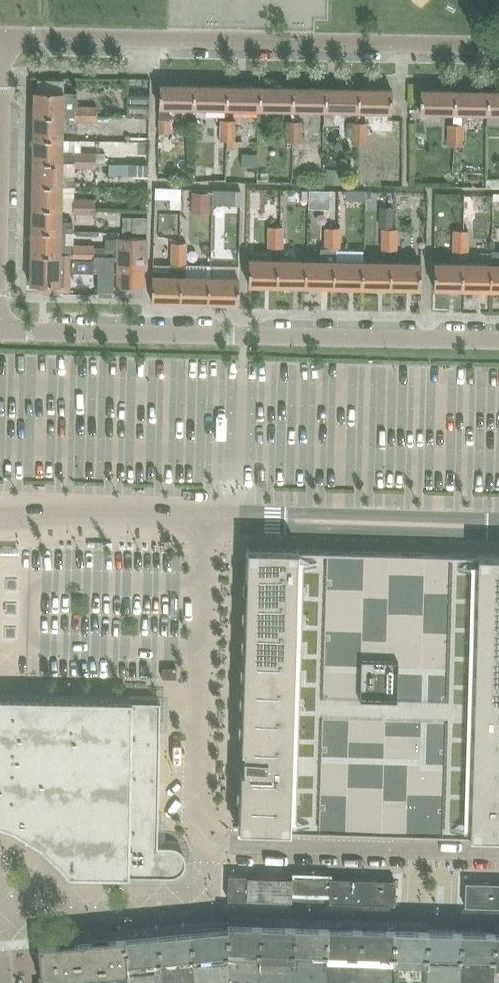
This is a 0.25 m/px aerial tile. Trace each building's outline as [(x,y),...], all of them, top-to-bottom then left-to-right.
[(192,107),(193,85),(159,85),(159,106),(158,106),(158,118),(158,132),(169,133),(169,119),(168,119),(169,106),(192,107)] [(225,107),(225,86),(193,85),(192,107),(225,107)] [(258,108),(258,87),(225,86),(225,107),(258,108)] [(291,109),(291,87),(258,87),(258,108),(291,109)] [(324,109),(324,88),(291,87),(291,109),(323,109),(324,109)] [(357,110),(357,89),(324,88),(324,109),(323,109),(323,125),(333,125),(334,110),(357,110)] [(357,89),(357,110),(391,111),(391,89),(357,89)] [(453,112),(453,90),(420,89),(419,111),(453,112)] [(486,112),(486,91),(453,90),(453,112),(486,112)] [(77,93),(63,93),(63,92),(33,91),(33,115),(63,116),(63,117),(75,117),(75,120),(85,120),(85,107),(76,106),(77,93)] [(486,91),(486,112),(498,113),(498,91),(486,91)] [(149,94),(127,94),(126,118),(148,118),(149,94)] [(85,107),(85,120),(96,121),(96,107),(85,107)] [(63,117),(63,116),(33,115),(32,138),(62,139),(63,117)] [(220,130),(234,131),(234,120),(220,120),(220,130)] [(300,121),(291,121),(286,121),(286,132),(300,132),(300,121)] [(352,133),(366,133),(366,123),(352,122),(352,133)] [(448,135),(461,135),(462,124),(448,124),(448,135)] [(234,141),(234,131),(220,130),(220,140),(234,141)] [(300,142),(300,132),(286,132),(286,142),(300,142)] [(365,143),(366,133),(352,133),(352,143),(365,143)] [(461,145),(461,135),(448,135),(447,145),(461,145)] [(62,150),(62,139),(32,138),(32,161),(62,162),(74,162),(73,167),(84,167),(84,152),(74,152),(74,151),(62,150)] [(84,152),(84,167),(95,167),(95,153),(84,152)] [(61,175),(62,162),(32,161),(31,184),(61,185),(73,185),(74,175),(61,175)] [(61,185),(31,184),(31,207),(61,208),(61,185)] [(240,201),(240,191),(211,190),(211,205),(234,205),(234,200),(240,201)] [(302,208),(317,208),(317,195),(302,196),(302,208)] [(83,213),(83,199),(73,199),(72,212),(83,213)] [(94,199),(83,199),(83,213),(94,213),(94,199)] [(60,221),(61,208),(31,207),(30,230),(60,231),(72,232),(72,221),(60,221)] [(268,237),(282,237),(282,226),(268,226),(268,237)] [(325,238),(339,238),(339,228),(325,227),(325,238)] [(382,239),(396,239),(396,229),(382,228),(382,239)] [(60,232),(60,231),(30,230),(30,253),(60,254),(60,232)] [(453,240),(467,241),(467,230),(453,230),(453,240)] [(145,287),(146,238),(117,237),(116,256),(116,286),(145,287)] [(282,247),(282,237),(268,237),(267,247),(282,247)] [(339,248),(339,238),(325,238),(324,248),(320,248),(320,261),(306,260),(305,285),(334,285),(334,261),(334,248),(339,248)] [(395,249),(396,239),(382,239),(382,249),(395,249)] [(467,251),(467,241),(453,240),(453,251),(467,251)] [(171,253),(185,254),(185,243),(171,242),(171,253)] [(82,259),(82,245),(72,245),(71,259),(82,259)] [(82,245),(82,259),(92,259),(92,265),(103,265),(103,255),(93,254),(93,245),(82,245)] [(227,265),(227,277),(209,276),(208,301),(237,302),(238,277),(238,265),(239,251),(228,251),(227,265)] [(490,252),(490,264),(490,288),(498,289),(498,252),(490,252)] [(69,254),(60,254),(30,253),(29,285),(39,285),(39,290),(68,291),(69,254)] [(185,264),(185,254),(171,253),(171,263),(185,264)] [(104,256),(103,292),(116,292),(116,286),(116,256),(104,256)] [(277,284),(277,260),(248,259),(247,284),(277,284)] [(305,285),(306,260),(277,260),(277,284),(305,285)] [(362,286),(363,261),(334,261),(334,285),(362,286)] [(391,286),(391,262),(363,261),(362,286),(391,286)] [(419,287),(420,262),(391,262),(391,286),(419,287)] [(461,288),(462,263),(433,262),(433,287),(461,288)] [(490,264),(462,263),(461,288),(490,288),(490,264)] [(180,300),(181,276),(152,275),(151,300),(180,300)] [(208,301),(209,276),(181,276),(180,300),(208,301)] [(238,829),(498,837),(498,555),(246,548),(240,750),(242,750),(242,758),(242,769),(240,769),(238,829)] [(162,667),(161,678),(175,679),(176,668),(162,667)] [(185,864),(185,859),(183,854),(179,850),(175,847),(170,846),(157,846),(159,701),(0,699),(0,825),(11,828),(14,830),(38,844),(41,847),(59,864),(61,867),(67,874),(68,875),(128,876),(169,876),(174,876),(179,873),(183,869),(185,864)] [(291,873),(291,877),(292,877),(291,895),(329,896),(330,891),(334,891),(334,879),(331,878),(331,874),(291,873)] [(291,877),(227,875),(227,899),(291,901),(291,895),(292,877),(291,877)] [(329,896),(329,902),(394,904),(394,880),(334,879),(334,891),(330,891),(329,896)] [(465,882),(464,906),(498,907),(498,883),(465,882)] [(226,927),(225,982),(259,982),(260,925),(226,927)] [(293,926),(260,925),(259,982),(292,982),(293,926)] [(327,926),(293,926),(292,982),(325,982),(327,926)] [(393,928),(327,926),(325,982),(392,982),(393,928)] [(226,927),(189,931),(195,982),(225,982),(226,927)] [(427,929),(393,928),(392,982),(425,982),(427,929)] [(460,930),(427,929),(425,982),(459,982),(460,930)] [(460,930),(459,982),(492,982),(493,931),(460,930)] [(189,931),(156,934),(161,982),(195,982),(189,931)] [(156,934),(123,937),(127,982),(161,982),(156,934)] [(123,937),(37,945),(41,982),(127,982),(123,937)]
